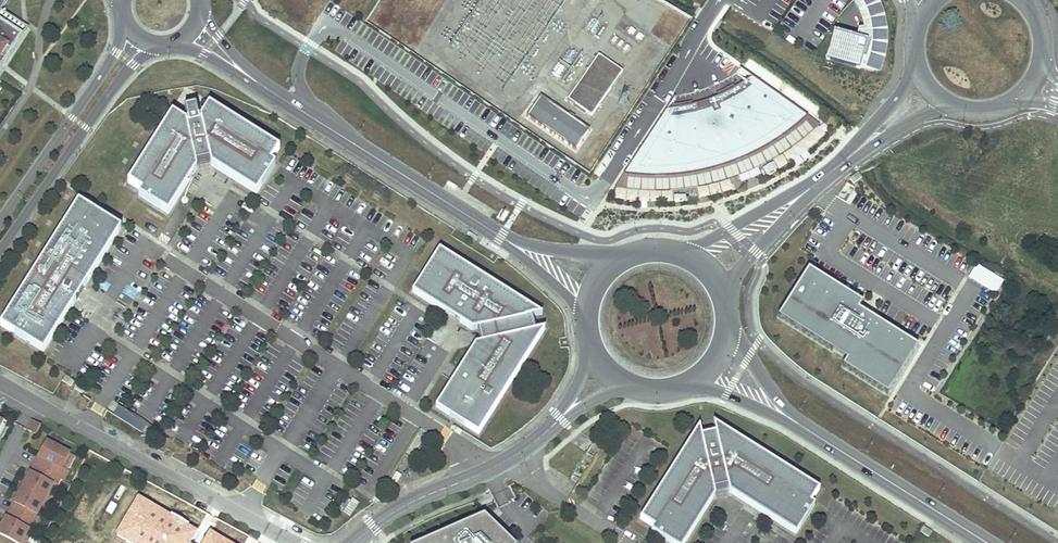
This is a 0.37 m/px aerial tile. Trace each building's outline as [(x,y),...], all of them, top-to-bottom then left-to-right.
[(821,59),(855,69),(857,64),(875,70),(876,67),(878,61),(879,56),(880,48),(880,43),(880,39),(880,31),(882,31),(879,17),(874,5),(872,0),(849,0),(851,3),(856,12),(860,23),(861,33),(859,41),(854,39),(829,32),(821,59)] [(855,71),(879,76),(881,69),(883,62),(884,57),(886,49),(886,39),(885,30),(882,17),(877,3),(875,0),(872,0),(874,5),(879,17),(882,31),(880,31),(880,39),(880,43),(880,48),(879,56),(878,61),(876,67),(875,70),(857,64),(855,69),(855,71)] [(26,18),(0,2),(0,54),(3,55),(26,18)] [(592,115),(622,71),(598,55),(568,99),(592,115)] [(678,110),(664,111),(625,174),(644,177),(669,176),(689,175),(710,170),(727,165),(750,156),(765,149),(785,135),(795,127),(806,117),(751,77),(744,83),(732,90),(716,98),(699,104),(678,110)] [(575,149),(589,129),(541,96),(527,116),(575,149)] [(196,106),(185,108),(188,122),(173,112),(128,182),(140,190),(141,190),(138,195),(168,214),(184,188),(197,168),(196,165),(203,162),(210,161),(211,165),(233,178),(257,194),(276,164),(271,161),(280,148),(209,104),(200,119),(196,106)] [(858,172),(849,179),(853,184),(861,177),(858,172)] [(33,344),(44,351),(71,309),(76,300),(72,297),(76,290),(80,284),(85,287),(88,281),(122,228),(114,223),(97,213),(79,202),(1,325),(21,337),(33,344)] [(532,317),(542,314),(439,249),(412,292),(440,309),(448,315),(450,312),(461,319),(459,322),(472,330),(477,329),(479,335),(481,343),(476,344),(459,369),(462,371),(455,382),(452,380),(436,407),(478,434),(545,329),(535,331),(532,317)] [(968,278),(982,287),(995,295),(1003,282),(977,265),(972,273),(968,278)] [(862,303),(808,269),(778,317),(832,351),(834,349),(848,358),(842,366),(887,395),(917,347),(873,318),(870,322),(865,319),(856,313),(862,303)] [(76,300),(85,287),(80,284),(76,290),(72,297),(76,300)] [(450,312),(448,315),(459,322),(461,319),(450,312)] [(459,369),(452,380),(455,382),(462,371),(459,369)] [(74,381),(65,376),(62,381),(71,387),(74,381)] [(86,389),(77,383),(74,389),(83,394),(86,389)] [(146,425),(117,407),(113,414),(141,432),(146,425)] [(715,495),(714,490),(722,489),(728,487),(729,492),(744,501),(796,534),(815,505),(811,502),(819,489),(714,422),(716,431),(702,435),(699,425),(640,518),(653,527),(651,530),(671,542),(684,542),(706,509),(715,495)] [(33,423),(28,432),(36,437),(41,428),(33,423)] [(53,487),(51,486),(55,479),(62,483),(64,483),(68,475),(62,471),(70,457),(47,445),(43,452),(46,454),(42,460),(40,459),(35,467),(37,469),(29,483),(27,482),(19,498),(21,499),(5,528),(2,527),(0,532),(0,536),(13,542),(23,542),(29,532),(27,530),(35,516),(37,517),(53,487)] [(35,467),(27,482),(29,483),(37,469),(35,467)] [(396,472),(391,481),(396,484),(402,476),(396,472)] [(62,483),(55,479),(51,486),(53,487),(37,517),(35,516),(27,530),(29,532),(23,542),(29,542),(62,483)] [(167,495),(159,508),(186,524),(194,512),(167,495)] [(138,497),(116,535),(129,542),(189,542),(196,532),(138,497)] [(19,498),(2,527),(5,528),(21,499),(19,498)] [(419,542),(513,542),(483,515),(478,517),(419,542)] [(923,525),(919,530),(928,536),(932,531),(923,525)] [(209,533),(204,542),(227,542),(209,533)]
